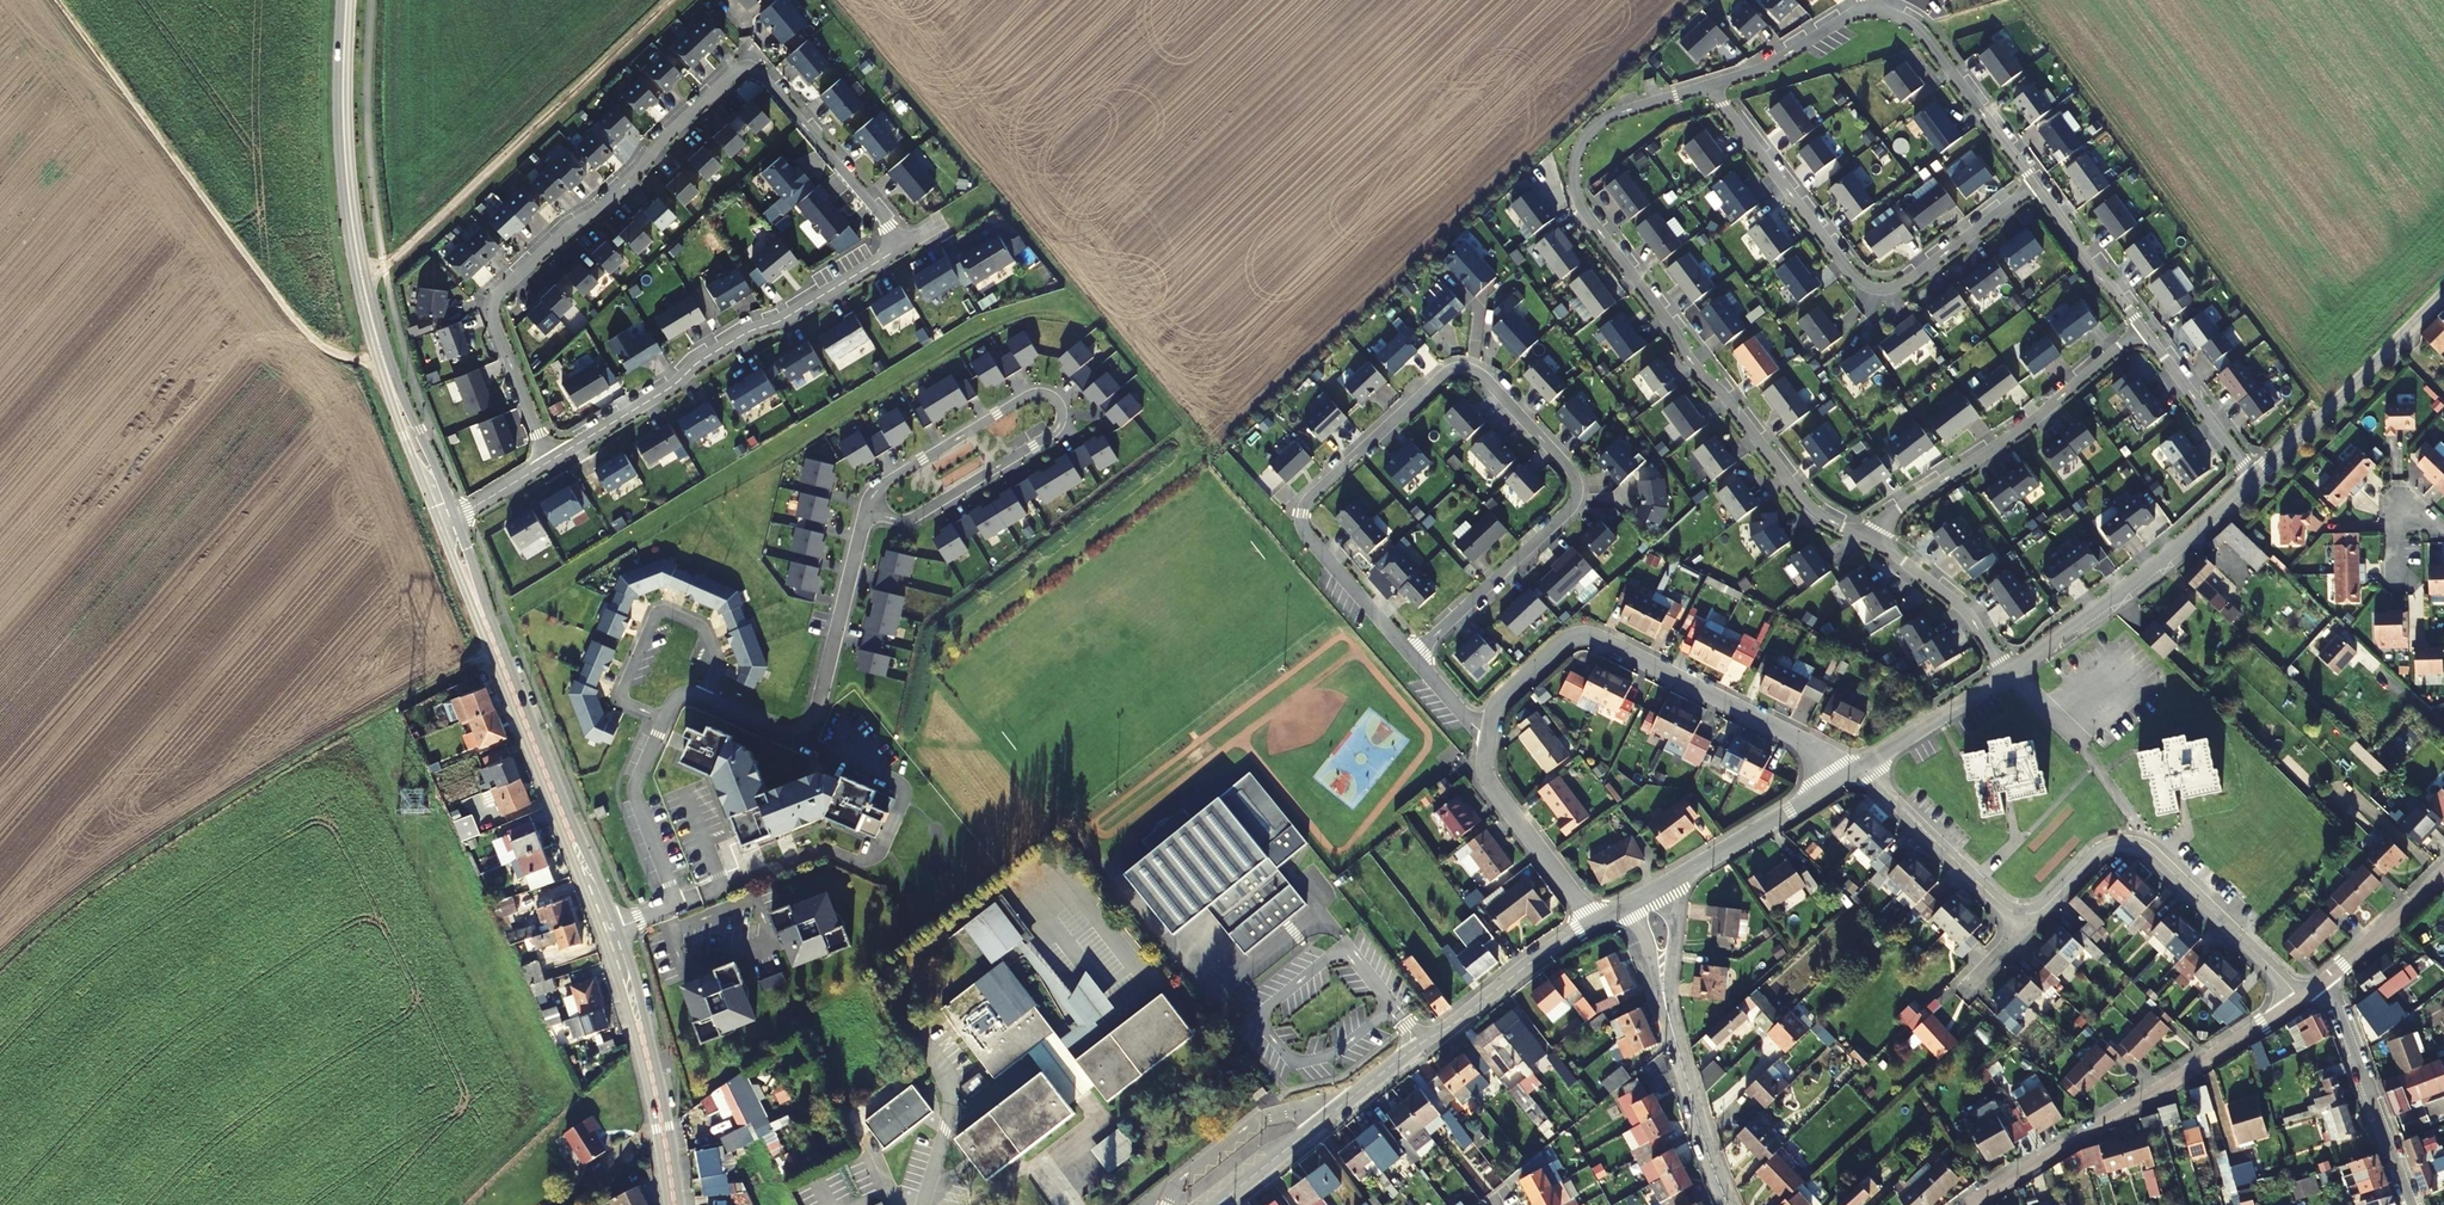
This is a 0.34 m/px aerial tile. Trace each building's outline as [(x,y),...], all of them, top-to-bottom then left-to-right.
[(747,10),(757,0),(737,0),(747,10)] [(759,13),(759,17),(766,26),(768,25),(772,30),(770,31),(781,43),(804,24),(795,14),(796,13),(785,0),(774,0),(759,13)] [(1795,0),(1765,0),(1762,3),(1780,22),(1799,4),(1795,0)] [(1767,25),(1749,5),(1731,22),(1749,41),(1767,25)] [(706,51),(708,53),(715,46),(713,44),(724,35),(706,16),(689,32),(706,51)] [(1729,39),(1709,17),(1680,43),(1698,63),(1719,43),(1721,46),(1729,39)] [(706,51),(689,32),(671,48),(691,69),(698,63),(696,61),(706,51)] [(827,65),(806,40),(785,58),(792,65),(793,64),(808,82),(827,65)] [(2020,73),(2023,71),(2000,41),(1979,57),(2002,87),(2020,73)] [(681,75),(663,56),(645,73),(665,94),(672,87),(670,85),(681,75)] [(1902,103),(1924,85),(1918,78),(1918,79),(1905,62),(1884,79),(1902,103)] [(861,104),(839,78),(818,96),(825,103),(826,102),(830,107),(829,108),(835,116),(836,115),(841,121),(861,104)] [(1655,85),(1653,78),(1643,81),(1645,88),(1655,85)] [(657,100),(638,80),(620,96),(638,115),(648,105),(650,107),(657,100)] [(2049,111),(2051,110),(2033,86),(2014,101),(2032,124),(2049,111)] [(1793,146),(1815,129),(1790,95),(1769,111),(1788,137),(1787,138),(1793,146)] [(740,105),(733,112),(744,123),(753,133),(768,119),(750,101),(742,108),(740,105)] [(1941,154),(1962,137),(1935,102),(1913,118),(1941,154)] [(631,124),(613,106),(596,122),(615,143),(622,136),(620,134),(631,124)] [(734,132),(744,123),(733,112),(716,127),(719,130),(711,137),(728,156),(743,142),(734,132)] [(2078,150),(2083,146),(2060,115),(2038,131),(2055,154),(2053,156),(2059,164),(2078,150)] [(873,117),(852,134),(860,144),(861,143),(876,161),(896,144),(873,117)] [(2104,127),(2099,120),(2089,128),(2093,134),(2104,127)] [(1684,148),(1706,177),(1728,161),(1717,146),(1715,147),(1712,142),(1713,142),(1705,131),(1684,148)] [(611,153),(592,132),(574,149),(593,169),(602,160),(603,161),(611,153)] [(1819,137),(1799,153),(1816,175),(1836,159),(1819,137)] [(1647,148),(1652,155),(1659,150),(1654,143),(1647,148)] [(692,150),(684,158),(704,179),(719,165),(701,146),(694,153),(692,150)] [(566,188),(568,191),(576,184),(575,183),(585,174),(565,152),(547,168),(566,188)] [(1648,160),(1641,152),(1634,157),(1641,166),(1648,160)] [(934,184),(908,153),(886,172),(894,181),(895,179),(914,201),(934,184)] [(2106,188),(2110,185),(2087,154),(2066,170),(2083,193),(2081,194),(2087,202),(2106,188)] [(760,173),(783,200),(808,179),(797,166),(792,170),(780,156),(760,173)] [(1966,198),(1993,178),(1978,159),(1951,179),(1966,198)] [(1942,168),(1937,161),(1931,166),(1936,172),(1942,168)] [(547,168),(529,184),(548,204),(557,195),(558,196),(566,188),(547,168)] [(1930,174),(1926,168),(1919,173),(1924,179),(1930,174)] [(664,186),(681,205),(697,191),(676,169),(669,177),(671,179),(664,186)] [(1630,220),(1651,204),(1626,172),(1605,188),(1630,220)] [(1733,214),(1738,221),(1760,204),(1747,188),(1745,190),(1741,185),(1742,184),(1733,172),(1715,186),(1715,191),(1725,204),(1721,207),(1729,217),(1733,214)] [(1851,222),(1875,204),(1851,173),(1830,189),(1847,212),(1845,214),(1851,222)] [(958,188),(966,190),(969,181),(960,179),(958,188)] [(818,184),(795,204),(811,223),(811,226),(816,232),(819,232),(826,240),(829,241),(848,224),(840,214),(838,214),(824,198),(827,195),(818,184)] [(1956,205),(1940,184),(1906,210),(1922,230),(1934,220),(1933,220),(1933,217),(1937,215),(1940,215),(1947,210),(1948,211),(1956,205)] [(520,189),(503,205),(523,226),(530,219),(528,217),(538,208),(520,189)] [(1533,189),(1511,206),(1533,235),(1556,218),(1550,209),(1549,210),(1533,189)] [(696,193),(686,202),(691,207),(701,198),(696,193)] [(2135,226),(2137,225),(2115,195),(2094,211),(2116,241),(2135,226)] [(646,203),(639,209),(659,230),(674,217),(656,198),(648,205),(646,203)] [(523,225),(503,205),(486,221),(504,240),(514,230),(516,232),(523,225)] [(772,205),(761,214),(769,223),(780,213),(772,205)] [(1662,262),(1682,246),(1657,212),(1636,228),(1662,262)] [(1913,238),(1896,215),(1864,239),(1879,258),(1903,240),(1905,244),(1913,238)] [(1748,233),(1771,263),(1793,247),(1782,232),(1780,233),(1776,228),(1778,227),(1769,216),(1748,233)] [(789,224),(783,217),(774,225),(780,232),(789,224)] [(617,235),(634,254),(650,240),(630,218),(622,225),(624,228),(617,235)] [(480,228),(462,244),(482,265),(490,258),(489,256),(498,247),(480,228)] [(1535,246),(1561,280),(1581,264),(1562,238),(1565,236),(1559,228),(1535,246)] [(1999,251),(2014,271),(2043,250),(2027,229),(2014,239),(2015,240),(1999,251)] [(957,257),(974,285),(1013,261),(999,237),(968,255),(966,252),(957,257)] [(2164,265),(2164,264),(2144,237),(2125,252),(2145,279),(2164,265)] [(778,239),(751,261),(768,282),(779,273),(778,271),(783,267),(785,269),(796,260),(778,239)] [(595,245),(587,252),(607,274),(622,259),(605,241),(597,248),(595,245)] [(460,242),(443,258),(463,280),(473,271),(474,272),(482,265),(462,244),(460,242)] [(1475,296),(1496,277),(1463,242),(1444,260),(1457,274),(1455,275),(1475,296)] [(1516,250),(1509,255),(1517,266),(1524,261),(1516,250)] [(1693,304),(1713,288),(1687,254),(1667,269),(1678,283),(1679,282),(1682,287),(1681,288),(1693,304)] [(1795,256),(1775,271),(1799,302),(1821,285),(1815,278),(1813,280),(1795,256)] [(1977,301),(2008,278),(1993,258),(1963,281),(1977,301)] [(929,300),(960,281),(946,259),(913,279),(925,299),(929,300)] [(571,269),(563,277),(581,295),(596,282),(576,260),(569,267),(571,269)] [(750,292),(736,268),(728,272),(727,271),(718,276),(718,279),(704,287),(719,311),(729,304),(733,301),(734,302),(750,292)] [(1569,285),(1595,319),(1616,303),(1590,270),(1569,285)] [(2170,271),(2150,286),(2167,309),(2187,294),(2170,271)] [(543,289),(536,296),(538,299),(556,318),(571,304),(553,285),(546,292),(543,289)] [(913,308),(899,286),(889,293),(889,294),(870,306),(883,326),(913,308)] [(418,288),(415,314),(444,317),(445,307),(443,307),(445,291),(418,288)] [(1438,331),(1464,307),(1448,289),(1422,313),(1438,331)] [(1511,311),(1524,299),(1517,290),(1494,312),(1502,320),(1492,329),(1519,358),(1538,340),(1511,311)] [(1945,292),(1926,306),(1940,325),(1960,311),(1945,292)] [(990,295),(980,301),(984,302),(986,305),(994,301),(990,295)] [(695,325),(704,320),(689,296),(653,318),(667,340),(694,323),(695,325)] [(1725,345),(1745,330),(1720,297),(1701,312),(1712,327),(1712,328),(1725,345)] [(542,335),(558,320),(556,318),(538,299),(530,306),(532,309),(524,316),(542,335)] [(1991,322),(2014,307),(2009,300),(1986,315),(1991,322)] [(2082,302),(2052,325),(2068,346),(2078,338),(2077,337),(2088,329),(2089,331),(2098,324),(2082,302)] [(559,315),(564,323),(579,315),(574,306),(559,315)] [(1819,306),(1798,322),(1821,353),(1842,337),(1819,306)] [(2217,335),(2219,334),(2203,312),(2182,327),(2198,349),(2217,335)] [(2441,354),(2443,350),(2443,312),(2422,334),(2441,354)] [(869,340),(852,313),(844,318),(845,321),(818,338),(832,362),(869,340)] [(1600,330),(1625,362),(1647,345),(1641,337),(1639,339),(1620,314),(1600,330)] [(1895,366),(1931,340),(1913,316),(1905,322),(1907,325),(1880,345),(1895,366)] [(435,330),(447,360),(468,351),(467,348),(468,347),(465,340),(464,341),(460,332),(462,331),(459,321),(435,330)] [(418,334),(417,330),(415,326),(406,329),(409,337),(418,334)] [(431,329),(430,326),(417,330),(418,334),(431,329)] [(928,339),(921,329),(913,334),(920,344),(928,339)] [(651,354),(659,349),(649,333),(631,344),(623,330),(607,340),(625,371),(652,355),(651,354)] [(1028,361),(1039,355),(1025,332),(1007,343),(1012,351),(995,362),(989,353),(972,364),(986,387),(996,381),(998,383),(1030,364),(1028,361)] [(2228,364),(2222,357),(2234,348),(2221,332),(2219,334),(2217,335),(2201,347),(2218,371),(2228,364)] [(1404,364),(1418,351),(1401,333),(1376,357),(1393,375),(1405,365),(1404,364)] [(2061,355),(2046,336),(2020,356),(2034,375),(2061,355)] [(1757,387),(1779,370),(1754,337),(1734,352),(1753,377),(1751,379),(1757,387)] [(776,360),(789,382),(820,363),(807,341),(793,349),(794,351),(788,355),(787,353),(776,360)] [(1114,418),(1122,427),(1143,410),(1129,394),(1121,401),(1115,393),(1120,389),(1107,373),(1099,380),(1086,364),(1094,357),(1080,342),(1060,359),(1068,368),(1065,371),(1089,399),(1092,397),(1112,420),(1114,418)] [(1883,365),(1867,344),(1856,352),(1858,354),(1851,359),(1841,366),(1855,385),(1883,365)] [(1550,403),(1567,387),(1541,359),(1524,375),(1550,403)] [(1657,391),(1662,399),(1677,388),(1671,381),(1674,379),(1659,359),(1640,373),(1654,393),(1657,391)] [(2258,389),(2260,388),(2239,360),(2218,376),(2239,403),(2258,389)] [(607,386),(593,363),(560,383),(574,406),(590,397),(589,395),(594,392),(595,394),(607,386)] [(1387,382),(1369,363),(1344,386),(1361,404),(1374,391),(1375,393),(1387,382)] [(2019,384),(2005,365),(1972,390),(1986,409),(2019,384)] [(477,368),(453,378),(467,414),(492,405),(477,368)] [(775,393),(761,369),(743,380),(744,382),(738,385),(738,384),(725,391),(739,414),(775,393)] [(2134,412),(2153,398),(2133,370),(2112,386),(2133,414),(2134,412)] [(426,376),(429,384),(437,381),(434,372),(426,376)] [(961,406),(977,396),(967,379),(958,385),(952,376),(917,397),(923,406),(914,412),(924,429),(940,419),(938,416),(959,403),(961,406)] [(1807,414),(1811,412),(1784,377),(1763,393),(1783,420),(1782,420),(1788,429),(1807,414)] [(2258,389),(2239,403),(2253,423),(2275,407),(2260,388),(2258,389)] [(1684,395),(1663,410),(1686,441),(1708,424),(1702,416),(1701,417),(1684,395)] [(1980,417),(1963,395),(1928,421),(1945,442),(1971,422),(1972,423),(1980,417)] [(2167,413),(2155,397),(2153,398),(2134,412),(2146,429),(2167,413)] [(1573,398),(1555,415),(1563,423),(1565,422),(1572,430),(1571,431),(1578,438),(1596,422),(1573,398)] [(1347,418),(1330,399),(1304,423),(1322,442),(1347,418)] [(1466,441),(1485,423),(1463,399),(1444,416),(1466,441)] [(677,422),(690,444),(721,425),(707,402),(698,408),(700,410),(690,415),(689,415),(677,422)] [(2414,405),(2385,405),(2386,436),(2396,435),(2395,429),(2415,429),(2414,405)] [(863,430),(845,441),(859,464),(870,457),(872,460),(903,441),(901,438),(912,432),(898,409),(880,420),(886,428),(868,439),(863,430)] [(515,448),(501,414),(477,423),(491,458),(515,448)] [(2062,436),(2077,455),(2096,441),(2081,420),(2061,435),(2062,436)] [(682,447),(669,425),(651,436),(652,437),(647,440),(646,439),(636,445),(649,468),(682,447)] [(1934,445),(1919,425),(1889,448),(1904,467),(1913,460),(1913,459),(1918,455),(1918,456),(1925,451),(1926,451),(1934,445)] [(1840,455),(1820,428),(1801,442),(1815,461),(1814,462),(1820,470),(1840,455)] [(1499,438),(1491,430),(1470,449),(1497,477),(1516,459),(1498,439),(1499,438)] [(2160,447),(2173,465),(2194,449),(2180,431),(2160,447)] [(2057,472),(2077,456),(2077,455),(2062,436),(2042,451),(2057,472)] [(948,532),(934,540),(948,563),(969,550),(963,542),(980,531),(986,540),(1027,515),(1022,506),(1039,495),(1045,504),(1083,481),(1078,472),(1095,462),(1100,470),(1118,459),(1104,437),(1094,443),(1092,440),(1060,459),(1062,462),(1038,477),(1036,474),(1005,493),(1006,496),(979,513),(977,510),(946,529),(948,532)] [(1704,470),(1712,481),(1737,462),(1730,453),(1727,455),(1716,439),(1712,439),(1694,452),(1706,468),(1704,470)] [(1430,462),(1411,441),(1403,449),(1404,450),(1396,458),(1395,458),(1384,469),(1402,488),(1430,462)] [(1296,442),(1270,465),(1287,483),(1312,459),(1296,442)] [(1620,485),(1646,461),(1640,453),(1633,460),(1619,445),(1615,445),(1600,459),(1600,463),(1607,471),(1608,469),(1613,475),(1612,477),(1620,485)] [(2376,465),(2358,448),(2338,469),(2360,490),(2366,483),(2362,479),(2376,465)] [(2194,449),(2173,465),(2189,486),(2210,470),(2194,449)] [(2432,449),(2417,464),(2430,476),(2427,479),(2434,485),(2443,475),(2443,460),(2432,449)] [(607,492),(636,475),(624,455),(609,463),(608,462),(594,470),(607,492)] [(1892,475),(1876,455),(1849,475),(1864,494),(1882,480),(1883,482),(1892,475)] [(834,465),(807,459),(802,483),(812,485),(809,495),(803,493),(797,517),(807,520),(805,529),(798,528),(792,552),(802,554),(800,564),(793,562),(787,586),(797,588),(795,599),(814,603),(819,585),(815,584),(823,551),(820,550),(828,516),(825,515),(833,482),(830,481),(834,465)] [(1531,472),(1532,470),(1525,463),(1506,481),(1526,503),(1544,486),(1531,472)] [(2018,497),(2020,500),(2039,486),(2024,465),(2013,474),(2011,471),(2003,477),(2018,497)] [(2360,490),(2338,469),(2318,490),(2336,507),(2349,493),(2353,497),(2360,490)] [(2434,485),(2441,492),(2443,489),(2443,490),(2443,475),(2434,485)] [(1984,491),(2000,511),(2018,497),(2003,477),(1984,491)] [(1717,494),(1737,522),(1759,506),(1752,497),(1751,498),(1746,492),(1748,491),(1738,478),(1717,494)] [(1641,495),(1642,504),(1637,518),(1648,523),(1649,520),(1660,525),(1667,508),(1664,479),(1638,482),(1640,495),(1641,495)] [(553,527),(590,505),(584,495),(576,500),(568,487),(553,496),(554,497),(549,500),(549,499),(539,504),(553,527)] [(2138,496),(2118,511),(2120,514),(2134,532),(2145,523),(2147,525),(2155,519),(2138,496)] [(1371,519),(1354,501),(1335,519),(1352,537),(1371,519)] [(519,550),(545,534),(530,509),(520,515),(521,517),(505,527),(519,550)] [(1473,563),(1508,531),(1490,511),(1455,544),(1473,563)] [(1768,559),(1791,542),(1782,531),(1781,532),(1777,526),(1776,513),(1763,514),(1764,522),(1750,524),(1752,537),(1768,559)] [(2134,532),(2120,514),(2101,528),(2117,549),(2136,535),(2134,532)] [(2310,525),(2310,515),(2280,516),(2280,545),(2305,544),(2304,525),(2310,525)] [(1352,537),(1351,537),(1368,555),(1387,537),(1371,519),(1352,537)] [(1581,537),(1598,556),(1617,538),(1601,520),(1591,529),(1590,528),(1581,537)] [(1952,552),(1969,540),(1953,520),(1933,535),(1948,556),(1952,552)] [(2232,523),(2229,520),(2221,528),(2259,563),(2266,555),(2232,523)] [(1988,556),(1973,537),(1969,540),(1952,552),(1967,572),(1988,556)] [(2062,556),(2078,577),(2099,562),(2083,541),(2062,556)] [(1808,584),(1810,587),(1832,570),(1826,562),(1824,564),(1810,544),(1792,557),(1792,562),(1802,576),(1801,577),(1806,584),(1808,584)] [(2359,564),(2358,545),(2334,545),(2335,574),(2365,574),(2365,564),(2359,564)] [(1539,584),(1557,603),(1579,582),(1587,575),(1593,569),(1573,547),(1565,554),(1568,557),(1539,584)] [(862,659),(859,671),(886,677),(890,657),(880,654),(885,635),(895,637),(905,597),(895,595),(900,575),(910,577),(915,557),(889,551),(886,563),(882,562),(874,598),(877,599),(871,623),(868,622),(859,658),(862,659)] [(1392,584),(1399,591),(1417,574),(1421,571),(1403,552),(1384,569),(1395,581),(1392,584)] [(1660,559),(1649,554),(1646,561),(1656,566),(1660,559)] [(2078,577),(2062,556),(2043,571),(2058,592),(2078,577)] [(2183,577),(2219,610),(2227,602),(2208,583),(2218,572),(2212,566),(2212,565),(2202,556),(2183,577)] [(676,589),(683,572),(674,569),(676,566),(662,560),(641,569),(649,590),(661,585),(665,587),(667,585),(676,589)] [(2429,565),(2429,593),(2443,593),(2443,568),(2438,568),(2438,565),(2429,565)] [(649,590),(641,569),(620,577),(614,591),(616,592),(612,601),(629,609),(633,599),(636,600),(638,596),(649,590)] [(1838,584),(1852,606),(1863,599),(1873,592),(1860,570),(1838,584)] [(1988,587),(2000,603),(2021,588),(2009,571),(1988,587)] [(706,605),(715,583),(694,574),(693,577),(683,572),(676,589),(685,593),(683,597),(693,601),(693,599),(706,605)] [(1435,593),(1417,574),(1399,591),(1406,599),(1407,597),(1418,609),(1435,593)] [(2365,583),(2365,574),(2335,574),(2335,603),(2360,603),(2359,583),(2365,583)] [(1587,575),(1579,582),(1586,589),(1593,581),(1587,575)] [(1641,626),(1656,598),(1639,589),(1643,582),(1634,577),(1623,600),(1631,605),(1624,618),(1641,626)] [(1706,585),(1723,593),(1726,586),(1710,578),(1706,585)] [(725,623),(742,617),(739,607),(741,606),(736,592),(715,583),(706,605),(716,609),(718,614),(721,613),(725,623)] [(1723,593),(1743,603),(1747,596),(1726,586),(1723,593)] [(1873,592),(1863,599),(1875,619),(1897,606),(1884,586),(1873,592)] [(2000,603),(2000,604),(2015,623),(2036,608),(2021,588),(2000,603)] [(1548,608),(1531,589),(1500,618),(1517,636),(1548,608)] [(1656,598),(1641,626),(1660,635),(1667,623),(1674,627),(1687,603),(1679,599),(1678,601),(1660,590),(1656,598)] [(2181,594),(2169,607),(2155,620),(2140,635),(2163,658),(2177,643),(2168,634),(2183,620),(2195,608),(2181,594)] [(625,618),(629,609),(612,601),(608,610),(606,609),(596,630),(618,640),(623,628),(625,629),(629,620),(625,618)] [(2403,638),(2402,610),(2392,611),(2392,614),(2375,614),(2375,639),(2379,648),(2409,647),(2408,637),(2403,638)] [(1712,663),(1726,635),(1710,626),(1714,618),(1705,614),(1693,637),(1701,642),(1695,654),(1712,663)] [(1900,629),(1914,652),(1922,647),(1936,638),(1922,615),(1900,629)] [(734,655),(757,646),(749,625),(746,626),(742,617),(725,623),(728,632),(724,634),(728,643),(730,643),(734,655)] [(1495,639),(1485,628),(1478,634),(1488,645),(1495,639)] [(1471,641),(1456,656),(1472,673),(1485,661),(1486,663),(1496,653),(1488,645),(1478,634),(1477,633),(1470,640),(1471,641)] [(1914,652),(1912,653),(1920,666),(1929,659),(1935,669),(1958,655),(1944,633),(1936,638),(1922,647),(1914,652)] [(1712,663),(1730,672),(1736,659),(1745,664),(1754,669),(1766,644),(1757,639),(1749,634),(1743,644),(1726,635),(1712,663)] [(2317,656),(2334,673),(2355,652),(2337,634),(2317,656)] [(608,663),(613,651),(592,641),(582,662),(585,663),(580,673),(598,680),(602,671),(606,673),(610,664),(608,663)] [(765,667),(757,646),(734,655),(739,667),(737,672),(739,673),(735,682),(753,690),(757,680),(759,681),(765,667)] [(2425,646),(2415,646),(2416,674),(2443,674),(2442,649),(2425,649),(2425,646)] [(1781,698),(1796,672),(1780,663),(1785,654),(1777,649),(1764,674),(1772,678),(1766,690),(1781,698)] [(1815,682),(1818,677),(1823,666),(1804,656),(1796,672),(1815,682)] [(1579,703),(1583,695),(1601,704),(1615,677),(1598,669),(1593,679),(1584,675),(1572,699),(1579,703)] [(1820,702),(1830,684),(1818,677),(1815,682),(1796,672),(1781,698),(1801,708),(1808,696),(1820,702)] [(598,680),(580,673),(576,682),(574,681),(568,695),(576,716),(598,707),(594,695),(596,691),(594,690),(598,680)] [(1619,713),(1615,722),(1624,726),(1637,701),(1628,697),(1633,686),(1615,677),(1601,704),(1619,713)] [(455,700),(461,717),(462,720),(470,717),(495,707),(487,687),(455,700)] [(1848,694),(1839,690),(1824,717),(1859,736),(1869,716),(1844,703),(1848,694)] [(461,717),(455,700),(445,705),(452,721),(461,717)] [(1671,739),(1685,712),(1669,704),(1664,715),(1655,711),(1643,735),(1651,740),(1655,731),(1671,739)] [(482,745),(505,736),(495,707),(470,717),(482,745)] [(603,719),(598,707),(576,716),(585,738),(598,743),(600,741),(609,745),(616,728),(607,724),(608,721),(603,719)] [(1517,736),(1545,772),(1568,755),(1536,710),(1518,724),(1523,731),(1517,736)] [(1683,756),(1693,761),(1696,755),(1705,760),(1715,742),(1698,732),(1703,722),(1685,712),(1671,739),(1666,749),(1682,758),(1683,756)] [(743,748),(729,741),(731,737),(708,728),(705,736),(688,729),(684,738),(691,741),(681,763),(713,777),(729,819),(726,820),(733,838),(739,835),(746,832),(752,835),(755,842),(757,848),(775,841),(774,838),(825,818),(874,839),(878,829),(862,822),(865,815),(881,823),(883,823),(887,814),(885,813),(881,811),(887,797),(842,778),(841,782),(826,775),(821,777),(819,773),(766,794),(750,751),(745,753),(743,748)] [(2182,797),(2221,789),(2216,768),(2212,768),(2206,737),(2185,741),(2184,734),(2162,739),(2164,750),(2159,751),(2158,747),(2137,752),(2142,777),(2149,776),(2150,780),(2149,781),(2157,814),(2178,809),(2175,793),(2181,791),(2182,797)] [(2041,770),(2038,771),(2031,740),(2010,744),(2009,736),(1987,741),(1989,753),(1983,754),(1982,750),(1960,755),(1966,781),(1974,780),(1975,785),(1974,785),(1982,819),(2003,813),(1999,796),(2006,795),(2007,801),(2046,793),(2041,770)] [(1741,774),(1755,748),(1740,740),(1733,751),(1725,746),(1712,771),(1721,775),(1726,766),(1741,774)] [(498,787),(519,778),(506,748),(484,757),(488,766),(485,767),(487,773),(491,771),(498,787)] [(1756,793),(1764,797),(1777,773),(1769,769),(1774,758),(1755,748),(1741,774),(1760,784),(1756,793)] [(1696,755),(1693,761),(1702,766),(1705,760),(1696,755)] [(1239,954),(1301,906),(1273,869),(1304,846),(1289,827),(1248,773),(1190,818),(1181,807),(1140,839),(1148,850),(1122,871),(1169,932),(1202,906),(1205,910),(1211,906),(1222,920),(1217,926),(1239,954)] [(1558,773),(1536,789),(1558,817),(1553,822),(1562,833),(1588,814),(1558,773)] [(1454,785),(1446,776),(1436,784),(1443,794),(1454,785)] [(2371,799),(2378,805),(2400,782),(2393,776),(2371,799)] [(498,787),(493,789),(503,813),(529,802),(519,778),(498,787)] [(2443,824),(2443,823),(2443,787),(2425,806),(2442,822),(2443,824)] [(1470,811),(1457,794),(1435,811),(1443,822),(1445,820),(1458,838),(1482,820),(1474,809),(1470,811)] [(891,799),(887,797),(881,811),(885,813),(891,799)] [(458,812),(470,807),(467,799),(455,803),(458,812)] [(1697,818),(1684,801),(1650,826),(1666,848),(1694,829),(1690,824),(1697,818)] [(2425,806),(2421,803),(2407,817),(2400,811),(2395,816),(2393,814),(2390,817),(2419,844),(2442,822),(2425,806)] [(605,816),(602,806),(592,810),(596,820),(605,816)] [(1875,818),(1868,810),(1858,821),(1850,814),(1837,828),(1844,835),(1847,832),(1862,846),(1882,826),(1875,819),(1875,818)] [(478,832),(479,832),(472,814),(454,820),(462,838),(478,832)] [(881,823),(865,815),(862,822),(878,829),(881,823)] [(508,853),(516,850),(520,860),(545,850),(532,820),(507,830),(510,838),(504,841),(508,853)] [(1881,871),(1895,856),(1887,849),(1897,838),(1890,832),(1888,832),(1882,826),(1862,846),(1876,860),(1873,863),(1881,871)] [(2375,838),(2378,841),(2368,851),(2371,854),(2385,867),(2388,869),(2397,859),(2399,862),(2411,851),(2386,827),(2375,838)] [(1456,852),(1462,860),(1463,860),(1472,853),(1483,867),(1493,881),(1515,864),(1487,828),(1456,852)] [(478,832),(462,838),(460,839),(466,850),(483,844),(478,832)] [(746,832),(739,835),(743,847),(755,842),(752,835),(746,832)] [(1641,860),(1629,837),(1587,860),(1597,880),(1614,871),(1616,875),(1641,860)] [(1811,842),(1805,851),(1815,859),(1822,850),(1811,842)] [(533,890),(557,881),(545,850),(520,860),(511,863),(518,879),(527,876),(533,890)] [(1918,859),(1911,852),(1901,862),(1895,856),(1881,871),(1887,876),(1890,873),(1905,888),(1925,867),(1918,860),(1918,859)] [(1472,853),(1463,860),(1474,874),(1483,867),(1472,853)] [(2365,861),(2350,877),(2366,893),(2374,884),(2376,886),(2383,879),(2379,874),(2385,867),(2371,854),(2365,861)] [(1804,884),(1809,890),(1819,883),(1806,865),(1797,871),(1789,859),(1764,875),(1761,871),(1751,877),(1770,906),(1804,884)] [(1924,912),(1937,897),(1930,890),(1940,880),(1933,872),(1931,873),(1925,867),(1905,888),(1920,901),(1916,905),(1924,912)] [(2135,875),(2128,868),(2117,879),(2109,872),(2095,886),(2103,894),(2106,890),(2121,904),(2141,883),(2134,877),(2135,875)] [(2358,902),(2366,893),(2350,877),(2334,893),(2328,900),(2341,913),(2348,906),(2353,910),(2360,903),(2358,902)] [(1550,910),(1525,878),(1488,907),(1502,927),(1526,909),(1536,921),(1550,910)] [(2139,928),(2153,913),(2146,907),(2156,896),(2148,889),(2147,889),(2141,883),(2121,904),(2135,918),(2128,926),(2134,933),(2139,928)] [(840,928),(833,912),(827,894),(807,902),(809,906),(794,912),(792,906),(771,914),(779,934),(783,932),(790,949),(797,966),(816,959),(814,954),(829,949),(831,954),(852,946),(844,927),(840,928)] [(1963,901),(1955,894),(1945,905),(1937,897),(1924,912),(1931,919),(1935,916),(1949,930),(1969,909),(1962,902),(1963,901)] [(2075,895),(2068,903),(2086,922),(2094,914),(2075,895)] [(517,912),(512,898),(490,905),(497,919),(517,912)] [(1019,936),(988,898),(952,927),(981,963),(1006,944),(1002,939),(1007,936),(1012,942),(1019,936)] [(551,931),(576,923),(568,899),(539,909),(544,926),(549,925),(551,931)] [(809,906),(807,902),(799,900),(792,905),(792,906),(794,912),(809,906)] [(2335,920),(2341,913),(2328,900),(2322,906),(2306,922),(2323,938),(2331,929),(2333,931),(2340,924),(2335,920)] [(1714,933),(1738,936),(1741,907),(1709,902),(1708,913),(1716,914),(1714,933)] [(2121,904),(2113,912),(2128,926),(2135,918),(2121,904)] [(1211,906),(1205,910),(1217,926),(1222,920),(1211,906)] [(1982,940),(1975,933),(1985,922),(1977,915),(1976,916),(1969,909),(1949,930),(1964,944),(1957,950),(1965,958),(1982,940)] [(2150,931),(2155,937),(2149,944),(2157,951),(2164,945),(2184,924),(2177,918),(2178,916),(2170,909),(2160,920),(2153,913),(2139,928),(2147,934),(2150,931)] [(1475,913),(1473,911),(1452,926),(1466,945),(1473,940),(1460,924),(1475,913)] [(840,928),(844,927),(842,918),(838,914),(834,912),(833,912),(840,928)] [(1491,934),(1475,913),(1460,924),(1473,940),(1466,945),(1455,953),(1446,941),(1439,946),(1465,981),(1494,958),(1482,941),(1491,934)] [(2103,922),(2094,914),(2086,922),(2087,922),(2095,931),(2100,925),(2103,922)] [(2095,931),(2087,922),(2079,931),(2088,939),(2095,931)] [(2314,947),(2323,938),(2306,922),(2291,939),(2285,945),(2299,958),(2305,952),(2309,956),(2316,949),(2314,947)] [(541,935),(533,937),(538,950),(556,943),(564,950),(583,944),(576,923),(551,931),(541,935)] [(2164,945),(2178,959),(2176,962),(2183,969),(2196,955),(2189,948),(2200,937),(2192,930),(2190,931),(2184,924),(2164,945)] [(533,937),(541,935),(538,925),(506,936),(510,945),(533,937)] [(2100,925),(2095,931),(2088,939),(2093,944),(2106,931),(2100,925)] [(2048,944),(2068,964),(2083,949),(2090,956),(2098,949),(2093,944),(2088,939),(2079,931),(2072,938),(2061,928),(2054,935),(2055,936),(2048,944)] [(2149,944),(2155,937),(2150,931),(2147,934),(2144,938),(2149,944)] [(786,947),(790,949),(783,932),(779,934),(781,942),(786,947)] [(2051,988),(2057,981),(2055,978),(2068,964),(2048,944),(2041,950),(2040,950),(2033,957),(2043,967),(2037,974),(2051,988)] [(2413,951),(2420,957),(2425,953),(2419,948),(2417,946),(2413,951)] [(825,959),(831,954),(829,949),(814,954),(816,959),(818,959),(825,959)] [(2194,973),(2208,986),(2219,975),(2228,966),(2222,960),(2222,958),(2215,952),(2204,962),(2196,955),(2183,969),(2174,978),(2183,988),(2190,981),(2188,979),(2194,973)] [(1609,999),(1592,1008),(1596,1014),(1619,1004),(1615,995),(1633,987),(1622,962),(1619,963),(1615,953),(1599,961),(1605,975),(1599,977),(1609,999)] [(2404,969),(2401,971),(2403,973),(2409,969),(2412,972),(2429,959),(2425,953),(2420,957),(2407,967),(2404,969)] [(1449,1004),(1412,955),(1404,961),(1426,991),(1423,993),(1437,1013),(1449,1004)] [(2367,994),(2387,978),(2383,973),(2393,964),(2385,955),(2355,978),(2367,994)] [(530,985),(542,981),(536,961),(530,963),(528,957),(518,960),(530,985)] [(1048,1030),(992,961),(930,1010),(986,1078),(1021,1050),(1048,1030)] [(1723,998),(1727,966),(1704,962),(1702,976),(1701,983),(1694,983),(1692,995),(1723,998)] [(718,975),(701,982),(684,988),(692,1008),(696,1006),(702,1021),(696,1023),(704,1044),(723,1036),(722,1032),(739,1025),(756,1018),(748,999),(744,1001),(738,986),(744,984),(736,963),(716,971),(718,975)] [(2208,986),(2223,1000),(2215,1009),(2222,1016),(2241,997),(2234,990),(2244,979),(2237,972),(2235,972),(2228,966),(2219,975),(2208,986)] [(718,975),(716,971),(708,973),(704,977),(702,981),(701,982),(718,975)] [(2037,974),(2030,981),(2020,971),(2013,977),(2014,979),(2007,986),(2028,1006),(2041,992),(2048,998),(2054,991),(2051,988),(2037,974)] [(2387,982),(2395,993),(2409,982),(2403,973),(2401,971),(2387,982)] [(763,992),(787,983),(782,972),(758,982),(763,992)] [(1694,983),(1701,983),(1702,976),(1695,975),(1694,983)] [(550,979),(542,981),(530,985),(535,996),(553,990),(550,979)] [(581,1015),(603,1008),(594,980),(573,986),(581,1015)] [(1545,1014),(1565,998),(1550,980),(1530,996),(1545,1014)] [(749,990),(744,984),(738,986),(744,1001),(748,999),(749,997),(749,990)] [(1999,992),(1992,1000),(2002,1010),(1995,1017),(2010,1031),(2017,1024),(2013,1021),(2028,1006),(2007,986),(2001,992),(1999,992)] [(1189,1032),(1157,989),(1071,1057),(1092,1082),(1104,1098),(1189,1032)] [(1757,989),(1708,1034),(1718,1045),(1748,1017),(1745,1014),(1756,1004),(1764,1013),(1756,1020),(1768,1033),(1769,1031),(1784,1017),(1757,989)] [(2378,1038),(2408,1015),(2406,1011),(2404,1013),(2397,1004),(2394,1006),(2380,989),(2356,1007),(2378,1038)] [(1572,1005),(1584,996),(1578,990),(1567,999),(1572,1005)] [(548,1025),(563,1021),(550,997),(537,1002),(548,1025)] [(1907,1025),(1924,1009),(1915,1000),(1898,1016),(1907,1025)] [(2148,1012),(2133,1028),(2150,1045),(2158,1036),(2160,1037),(2167,1030),(2162,1026),(2169,1019),(2155,1005),(2148,1012)] [(696,1006),(692,1008),(690,1016),(695,1023),(696,1023),(702,1021),(696,1006)] [(1924,1009),(1907,1025),(1937,1056),(1955,1039),(1935,1019),(1936,1017),(1926,1007),(1924,1009)] [(581,1015),(568,1019),(574,1034),(586,1030),(587,1034),(609,1026),(603,1008),(581,1015)] [(1610,1023),(1618,1040),(1624,1039),(1649,1026),(1640,1008),(1610,1023)] [(1515,1038),(1529,1055),(1541,1046),(1512,1009),(1495,1024),(1510,1042),(1515,1038)] [(1784,1017),(1769,1031),(1787,1050),(1808,1029),(1791,1011),(1784,1017)] [(2291,1051),(2293,1054),(2327,1038),(2318,1016),(2307,1012),(2290,1023),(2300,1046),(2291,1051)] [(1608,1022),(1602,1013),(1589,1023),(1596,1031),(1608,1022)] [(1518,1064),(1504,1047),(1510,1042),(1495,1024),(1477,1038),(1505,1074),(1518,1064)] [(734,1032),(739,1025),(722,1032),(723,1036),(724,1036),(730,1035),(734,1032)] [(1640,1050),(1657,1042),(1649,1026),(1624,1039),(1620,1040),(1617,1042),(1617,1043),(1624,1058),(1640,1051),(1640,1050)] [(2141,1054),(2150,1045),(2133,1028),(2118,1044),(2112,1050),(2114,1053),(2125,1063),(2132,1058),(2137,1062),(2143,1056),(2141,1054)] [(1048,1030),(1021,1050),(1039,1071),(1065,1104),(1092,1082),(1071,1057),(1048,1030)] [(2419,1030),(2390,1041),(2402,1074),(2425,1065),(2420,1052),(2426,1049),(2419,1030)] [(1906,1041),(1912,1048),(1920,1041),(1914,1034),(1906,1041)] [(617,1053),(610,1037),(596,1044),(604,1059),(617,1053)] [(2109,1059),(2114,1053),(2112,1050),(2100,1040),(2094,1046),(2079,1061),(2096,1078),(2105,1069),(2106,1070),(2113,1063),(2109,1059)] [(2256,1072),(2265,1068),(2257,1043),(2248,1048),(2256,1072)] [(1859,1046),(1851,1053),(1862,1065),(1870,1058),(1859,1046)] [(1452,1065),(1473,1092),(1482,1084),(1475,1076),(1479,1073),(1475,1068),(1485,1060),(1475,1047),(1466,1055),(1465,1054),(1452,1065)] [(1547,1058),(1563,1078),(1571,1072),(1565,1065),(1554,1052),(1547,1058)] [(2443,1089),(2443,1059),(2402,1074),(2397,1076),(2381,1082),(2394,1117),(2398,1115),(2429,1103),(2432,1102),(2430,1094),(2443,1089)] [(1709,1089),(1727,1072),(1714,1060),(1700,1073),(1705,1091),(1709,1089)] [(1574,1076),(1579,1072),(1570,1061),(1565,1065),(1571,1072),(1574,1076)] [(2087,1087),(2096,1078),(2079,1061),(2064,1077),(2058,1083),(2072,1097),(2078,1091),(2082,1095),(2088,1088),(2087,1087)] [(1453,1095),(1460,1104),(1474,1093),(1473,1092),(1452,1065),(1428,1084),(1443,1104),(1453,1095)] [(1621,1087),(1632,1078),(1623,1067),(1603,1084),(1612,1095),(1621,1087)] [(2314,1104),(2309,1106),(2310,1110),(2312,1116),(2329,1110),(2343,1106),(2329,1068),(2315,1072),(2318,1082),(2321,1081),(2325,1096),(2313,1100),(2314,1104)] [(1767,1069),(1745,1090),(1751,1096),(1754,1094),(1766,1107),(1790,1083),(1782,1074),(1776,1079),(1767,1069)] [(766,1118),(742,1071),(732,1079),(755,1123),(766,1118)] [(987,1179),(1072,1111),(1065,1104),(1039,1071),(954,1137),(987,1179)] [(978,1084),(970,1074),(954,1088),(961,1098),(978,1084)] [(755,1123),(732,1079),(701,1102),(707,1112),(714,1108),(718,1109),(728,1104),(740,1126),(728,1132),(732,1141),(723,1146),(726,1152),(728,1152),(740,1145),(760,1134),(755,1123)] [(1627,1097),(1643,1087),(1639,1080),(1622,1088),(1627,1097)] [(1535,1103),(1519,1083),(1510,1091),(1525,1111),(1535,1103)] [(933,1110),(913,1084),(866,1120),(886,1148),(933,1110)] [(2017,1120),(2025,1134),(2049,1121),(2052,1125),(2061,1119),(2041,1086),(2016,1101),(2025,1116),(2017,1120)] [(1643,1087),(1627,1097),(1618,1102),(1624,1113),(1633,1108),(1642,1124),(1662,1112),(1654,1096),(1649,1098),(1643,1087)] [(2186,1092),(2194,1118),(2211,1113),(2203,1087),(2186,1092)] [(1250,1106),(1259,1099),(1252,1088),(1242,1096),(1250,1106)] [(1428,1132),(1430,1134),(1446,1122),(1421,1089),(1405,1102),(1428,1132)] [(2434,1101),(2439,1114),(2440,1117),(2443,1115),(2443,1097),(2434,1101)] [(2265,1138),(2253,1101),(2225,1110),(2236,1147),(2265,1138)] [(2432,1102),(2429,1103),(2434,1116),(2439,1114),(2434,1101),(2432,1102)] [(1428,1132),(1405,1102),(1388,1115),(1405,1138),(1398,1143),(1404,1151),(1413,1163),(1414,1164),(1414,1165),(1422,1158),(1417,1151),(1433,1139),(1430,1134),(1428,1132)] [(1536,1116),(1541,1111),(1535,1103),(1525,1111),(1528,1115),(1532,1112),(1536,1116)] [(2429,1122),(2428,1119),(2434,1116),(2429,1103),(2398,1115),(2407,1134),(2434,1123),(2433,1120),(2429,1122)] [(2177,1123),(2172,1105),(2153,1111),(2154,1115),(2158,1129),(2177,1123)] [(2343,1106),(2329,1110),(2332,1117),(2336,1130),(2339,1139),(2353,1134),(2343,1106)] [(2284,1124),(2294,1121),(2292,1115),(2290,1110),(2280,1113),(2284,1124)] [(2309,1117),(2312,1116),(2310,1110),(2292,1115),(2294,1121),(2309,1117)] [(2309,1117),(2311,1124),(2326,1119),(2332,1117),(2329,1110),(2312,1116),(2309,1117)] [(598,1123),(592,1111),(565,1129),(584,1159),(605,1144),(594,1126),(598,1123)] [(1652,1144),(1662,1139),(1673,1132),(1662,1112),(1642,1124),(1652,1144)] [(2017,1120),(2016,1119),(2003,1127),(1995,1113),(1969,1128),(1985,1158),(2026,1135),(2025,1134),(2017,1120)] [(2158,1129),(2154,1115),(2137,1120),(2142,1135),(2144,1141),(2160,1136),(2158,1129)] [(1755,1117),(1739,1133),(1765,1161),(1776,1151),(1782,1145),(1755,1117)] [(2336,1130),(2332,1117),(2326,1119),(2331,1133),(2336,1130)] [(766,1118),(755,1123),(760,1134),(770,1153),(781,1148),(766,1118)] [(1446,1125),(1471,1156),(1479,1150),(1455,1118),(1446,1125)] [(2200,1125),(2183,1128),(2190,1160),(2206,1157),(2200,1125)] [(1396,1152),(1375,1126),(1358,1139),(1378,1166),(1382,1172),(1383,1173),(1399,1161),(1406,1170),(1414,1164),(1413,1163),(1404,1151),(1396,1156),(1394,1154),(1396,1152)] [(1090,1149),(1108,1174),(1139,1152),(1118,1127),(1090,1149)] [(732,1141),(728,1132),(718,1137),(721,1142),(722,1145),(723,1146),(732,1141)] [(2097,1148),(2105,1173),(2141,1162),(2143,1169),(2152,1167),(2144,1141),(2142,1135),(2110,1146),(2109,1143),(2097,1148)] [(2350,1141),(2357,1161),(2376,1155),(2368,1135),(2350,1141)] [(2428,1161),(2425,1155),(2418,1136),(2404,1141),(2414,1166),(2428,1161)] [(1378,1166),(1358,1139),(1340,1153),(1360,1180),(1373,1170),(1377,1176),(1382,1172),(1378,1166)] [(1642,1159),(1666,1146),(1662,1139),(1652,1144),(1638,1152),(1642,1159)] [(740,1145),(728,1152),(730,1156),(742,1150),(740,1145)] [(1666,1146),(1642,1159),(1646,1167),(1653,1163),(1662,1181),(1683,1169),(1673,1151),(1670,1153),(1666,1146)] [(2078,1153),(2084,1172),(2093,1169),(2096,1178),(2105,1175),(2105,1173),(2097,1148),(2078,1153)] [(699,1197),(728,1194),(746,1192),(738,1176),(736,1177),(737,1183),(724,1184),(723,1175),(725,1175),(723,1150),(696,1153),(699,1197)] [(1765,1161),(1757,1169),(1784,1199),(1795,1188),(1801,1183),(1803,1181),(1776,1151),(1765,1161)] [(1525,1180),(1522,1181),(1531,1199),(1552,1188),(1542,1170),(1549,1167),(1541,1153),(1529,1163),(1520,1171),(1525,1180)] [(2078,1153),(2057,1165),(2060,1174),(2070,1171),(2072,1175),(2084,1172),(2078,1153)] [(2349,1164),(2353,1174),(2380,1164),(2376,1155),(2357,1161),(2349,1164)] [(2428,1161),(2414,1166),(2425,1194),(2438,1189),(2436,1184),(2443,1181),(2443,1156),(2442,1157),(2441,1157),(2436,1159),(2433,1160),(2428,1161)] [(1902,1204),(1929,1204),(1957,1180),(1939,1160),(1927,1171),(1923,1166),(1904,1182),(1902,1180),(1893,1188),(1902,1204)] [(2234,1190),(2262,1181),(2256,1162),(2228,1170),(2229,1174),(2234,1190)] [(2384,1174),(2380,1164),(2353,1174),(2357,1184),(2384,1174)] [(1327,1165),(1321,1169),(1309,1178),(1318,1191),(1323,1197),(1341,1184),(1327,1165)] [(1662,1181),(1673,1199),(1661,1204),(1679,1204),(1688,1200),(1684,1192),(1693,1187),(1683,1169),(1662,1181)] [(2157,1169),(2145,1170),(2146,1196),(2158,1196),(2157,1169)] [(1386,1188),(1391,1184),(1383,1173),(1382,1172),(1377,1176),(1386,1188)] [(2234,1190),(2229,1174),(2223,1175),(2232,1204),(2238,1204),(2234,1190)] [(2388,1185),(2384,1174),(2357,1184),(2361,1194),(2374,1190),(2388,1185)] [(2308,1177),(2313,1193),(2319,1192),(2313,1175),(2308,1177)] [(1868,1176),(1863,1181),(1837,1204),(1836,1204),(1858,1204),(1869,1195),(1870,1197),(1880,1189),(1868,1176)] [(2290,1183),(2295,1199),(2313,1193),(2308,1177),(2290,1183)] [(1327,1204),(1323,1197),(1318,1191),(1309,1178),(1291,1191),(1300,1204),(1326,1204),(1327,1204)] [(1795,1188),(1799,1194),(1806,1188),(1801,1183),(1795,1188)] [(639,1184),(612,1198),(614,1204),(646,1204),(639,1184)] [(2374,1190),(2378,1201),(2393,1196),(2388,1185),(2374,1190)] [(1552,1188),(1531,1199),(1534,1204),(1561,1204),(1552,1188)] [(1819,1202),(1806,1188),(1799,1194),(1795,1188),(1784,1199),(1777,1204),(1816,1204),(1819,1202)] [(2236,1195),(2238,1200),(2251,1196),(2250,1191),(2236,1195)] [(746,1192),(728,1194),(730,1204),(734,1204),(752,1204),(746,1192)] [(1369,1204),(1380,1204),(1374,1196),(1367,1201),(1367,1202),(1369,1204)] [(2251,1196),(2238,1200),(2239,1204),(2254,1204),(2251,1196)] [(2393,1196),(2378,1201),(2367,1204),(2366,1201),(2360,1203),(2361,1204),(2396,1204),(2393,1196)]
